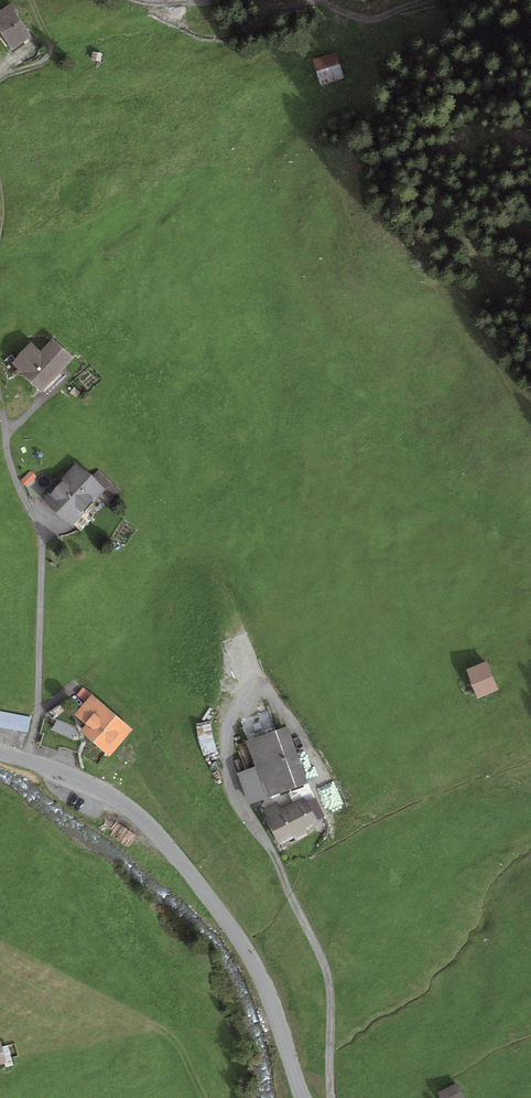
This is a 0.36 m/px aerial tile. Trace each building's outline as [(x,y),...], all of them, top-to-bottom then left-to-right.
[(0,11),(0,33),(12,50),(31,37),(16,15),(19,13),(12,2),(0,11)] [(103,53),(93,51),(91,61),(101,63),(103,53)] [(339,55),(312,63),(320,88),(346,80),(339,55)] [(41,392),(74,358),(53,338),(40,353),(30,343),(11,363),(41,392)] [(99,496),(105,490),(91,477),(76,463),(43,499),(72,526),(99,496)] [(107,503),(120,489),(98,469),(91,477),(105,490),(99,496),(107,503)] [(27,487),(37,477),(30,470),(20,480),(27,487)] [(498,690),(487,661),(465,670),(476,699),(498,690)] [(85,702),(92,694),(84,687),(77,695),(85,702)] [(133,730),(92,694),(85,702),(74,714),(86,724),(79,731),(109,757),(133,730)] [(0,711),(0,728),(28,733),(31,717),(0,711)] [(198,727),(200,756),(215,755),(212,725),(198,727)] [(309,782),(288,726),(245,742),(255,766),(267,798),(309,782)] [(249,805),(267,798),(255,766),(237,773),(249,805)] [(306,830),(319,823),(317,820),(324,816),(315,798),(308,802),(304,796),(281,809),(276,801),(262,809),(267,817),(264,819),(279,845),(294,837),(295,839),(307,832),(306,830)] [(439,1096),(439,1097),(462,1097),(457,1087),(439,1096)]
